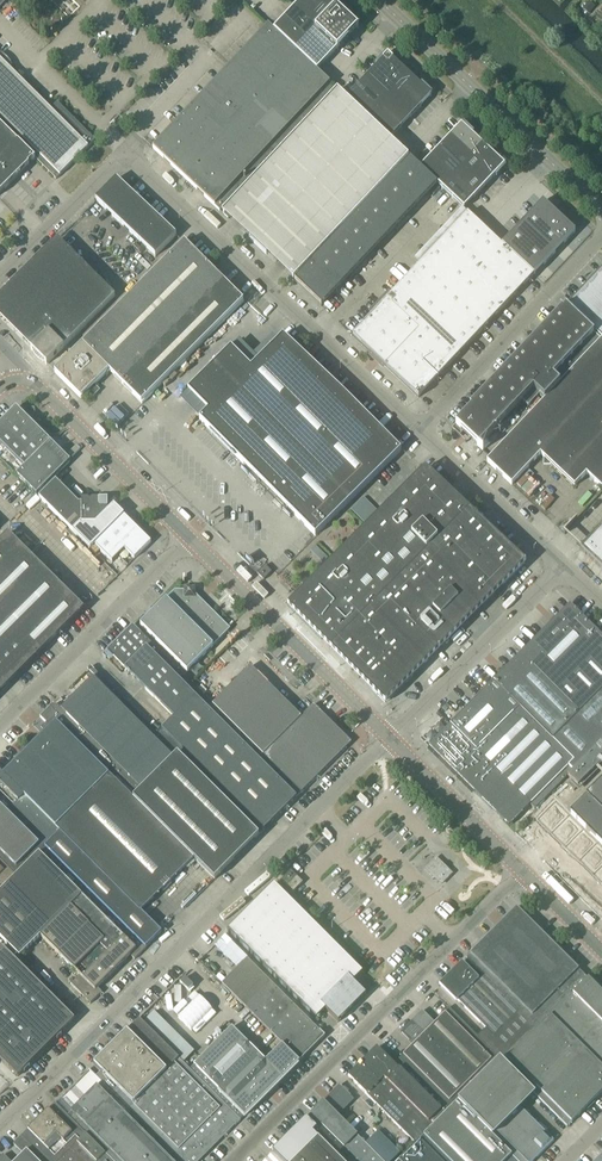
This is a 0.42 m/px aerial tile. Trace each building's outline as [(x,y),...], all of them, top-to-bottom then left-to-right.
[(293,8),(315,29),(335,7),(328,0),(301,0),(293,8)] [(582,10),(588,15),(594,8),(589,3),(582,10)] [(305,39),(294,51),(301,57),(316,72),(316,71),(317,71),(358,28),(357,27),(359,26),(348,16),(346,17),(335,7),(315,29),(305,39)] [(293,8),(283,19),(305,39),(315,29),(293,8)] [(273,30),(272,30),(294,51),(305,39),(283,19),(273,30)] [(301,57),(294,51),(272,30),(268,26),(152,149),(219,211),(230,200),(294,132),(334,89),(316,72),(301,57)] [(346,100),(369,122),(389,141),(430,97),(431,97),(430,96),(432,95),(421,84),(420,86),(398,66),(387,56),(385,54),(375,65),(377,67),(346,100)] [(35,159),(56,180),(95,141),(57,103),(50,110),(0,60),(0,124),(35,159)] [(369,122),(346,100),(337,91),(260,173),(331,240),(408,158),(389,141),(369,122)] [(29,166),(26,163),(29,160),(30,160),(30,161),(31,161),(32,161),(33,161),(34,161),(34,160),(35,159),(0,124),(0,194),(29,166)] [(461,125),(454,132),(420,169),(463,210),(494,177),(496,179),(506,168),(504,167),(505,166),(472,136),(474,134),(463,124),(461,126),(461,125)] [(409,160),(369,202),(294,282),(321,307),(436,185),(410,160),(409,160)] [(95,201),(96,201),(155,257),(176,236),(116,179),(95,201)] [(543,202),(522,224),(554,254),(575,232),(543,202)] [(467,214),(425,259),(352,336),(380,362),(379,362),(418,399),(533,276),(510,254),(467,214)] [(254,234),(249,239),(266,255),(285,235),(268,219),(260,227),(255,222),(249,229),(254,234)] [(554,254),(522,224),(502,245),(534,276),(554,254)] [(45,364),(46,365),(115,297),(58,241),(6,292),(13,299),(5,307),(35,345),(30,350),(32,351),(32,353),(33,355),(34,356),(35,358),(36,359),(37,360),(38,361),(40,362),(41,363),(43,363),(45,364)] [(54,373),(80,399),(81,398),(87,392),(90,395),(97,389),(94,386),(108,371),(114,377),(139,402),(141,404),(142,404),(199,347),(243,303),(243,302),(224,282),(223,283),(215,275),(216,275),(210,269),(185,244),(184,243),(183,244),(99,328),(54,373)] [(567,307),(601,340),(601,270),(596,277),(577,296),(567,307)] [(544,401),(601,341),(600,341),(566,308),(563,311),(561,310),(469,408),(471,410),(462,419),(461,419),(451,430),(460,438),(459,437),(463,433),(477,446),(476,446),(482,451),(483,450),(479,447),(496,429),(495,428),(521,401),(528,407),(538,396),(544,401)] [(199,421),(230,452),(316,537),(327,526),(399,454),(401,451),(385,435),(373,424),(353,404),(353,403),(283,337),(253,367),(232,346),(230,349),(189,389),(210,410),(199,421)] [(601,341),(544,401),(486,462),(511,485),(540,455),(544,458),(545,459),(545,465),(550,464),(550,465),(574,487),(586,475),(601,490),(601,342),(601,341)] [(16,475),(36,496),(70,462),(16,408),(0,424),(0,444),(24,468),(16,475)] [(405,489),(351,543),(331,563),(320,574),(288,607),(371,690),(376,695),(385,703),(399,689),(428,660),(466,622),(524,564),(449,492),(425,470),(405,489)] [(39,498),(90,549),(94,545),(124,516),(116,508),(114,506),(107,512),(107,508),(104,508),(99,502),(99,499),(91,499),(90,501),(88,500),(88,499),(81,499),(81,504),(78,504),(55,481),(39,498)] [(364,524),(376,511),(363,498),(351,511),(364,524)] [(124,516),(94,545),(108,559),(121,547),(134,560),(151,543),(124,516)] [(580,550),(601,571),(601,526),(580,550)] [(0,542),(0,693),(84,610),(8,534),(0,542)] [(265,566),(257,574),(263,581),(264,580),(271,573),(265,566)] [(200,604),(195,599),(195,587),(183,587),(183,591),(174,591),(140,625),(187,673),(228,631),(228,628),(204,604),(200,604)] [(555,620),(500,676),(428,747),(508,827),(530,806),(534,810),(567,777),(572,781),(568,786),(573,791),(601,763),(601,638),(587,623),(570,606),(555,620)] [(158,735),(259,835),(301,793),(230,723),(212,705),(136,629),(132,625),(123,634),(107,651),(174,718),(158,735)] [(117,775),(218,876),(259,835),(158,735),(126,704),(90,667),(89,668),(89,669),(88,670),(89,674),(89,675),(96,683),(65,714),(57,706),(56,706),(52,706),(51,706),(50,708),(117,775)] [(230,723),(301,793),(346,748),(346,738),(313,705),(301,718),(250,667),(212,705),(230,723)] [(13,806),(49,843),(117,775),(50,708),(40,718),(50,728),(45,733),(44,732),(12,763),(13,765),(12,766),(13,766),(3,776),(0,773),(0,793),(13,806)] [(44,848),(145,949),(161,933),(140,912),(193,859),(214,880),(218,876),(117,775),(49,843),(44,848)] [(569,813),(601,846),(601,779),(569,813)] [(537,819),(551,833),(570,814),(556,800),(537,819)] [(15,877),(44,848),(49,843),(13,806),(6,813),(0,807),(0,861),(15,877)] [(551,833),(565,847),(584,828),(570,814),(551,833)] [(598,842),(584,828),(565,847),(579,861),(598,842)] [(598,842),(579,861),(593,875),(601,866),(601,846),(598,842)] [(7,946),(19,958),(40,937),(79,976),(70,985),(82,997),(94,985),(97,989),(130,956),(134,960),(145,949),(44,848),(15,877),(0,892),(0,939),(7,946)] [(426,870),(441,885),(451,875),(436,859),(426,870)] [(15,877),(0,861),(0,892),(15,877)] [(593,875),(601,883),(601,866),(593,875)] [(292,893),(302,883),(296,877),(290,871),(280,881),(292,893)] [(322,933),(274,885),(227,931),(312,1016),(313,1016),(312,1015),(321,1006),(338,1023),(365,995),(348,978),(358,969),(322,933)] [(519,1012),(533,1026),(584,976),(516,908),(466,959),(482,975),(519,1012)] [(7,946),(3,950),(1,948),(0,950),(0,1060),(17,1077),(78,1016),(19,958),(7,946)] [(221,984),(282,1045),(299,1062),(324,1036),(247,959),(221,984)] [(477,1037),(500,1060),(524,1035),(533,1026),(519,1012),(482,975),(477,979),(462,964),(462,963),(461,964),(441,983),(439,986),(439,987),(455,1003),(457,1001),(485,1029),(477,1037)] [(500,1060),(525,1086),(530,1091),(567,1127),(573,1122),(572,1121),(577,1116),(578,1117),(586,1108),(585,1108),(592,1101),(592,1102),(601,1092),(601,994),(601,993),(595,987),(588,980),(584,976),(533,1026),(500,1060)] [(94,985),(82,997),(90,1005),(101,993),(97,989),(94,985)] [(399,1060),(403,1064),(450,1110),(457,1102),(500,1060),(477,1037),(448,1008),(443,1013),(444,1014),(435,1024),(422,1011),(400,1033),(413,1046),(399,1060)] [(153,1013),(143,1023),(183,1063),(194,1053),(153,1013)] [(105,1154),(112,1160),(200,1160),(240,1121),(239,1121),(189,1070),(139,1020),(96,1062),(104,1070),(96,1078),(101,1083),(67,1117),(105,1154)] [(219,1040),(189,1070),(239,1121),(243,1117),(244,1117),(299,1062),(282,1045),(265,1061),(232,1028),(230,1029),(219,1040)] [(415,1144),(423,1136),(450,1110),(403,1064),(403,1065),(407,1070),(401,1076),(394,1070),(396,1068),(376,1048),(365,1060),(348,1077),(415,1144)] [(500,1060),(457,1102),(511,1156),(516,1160),(532,1160),(536,1157),(537,1158),(553,1141),(519,1107),(522,1105),(519,1102),(530,1091),(525,1086),(500,1060)] [(336,1116),(340,1112),(337,1110),(351,1097),(339,1085),(284,1140),(284,1141),(272,1153),(273,1154),(280,1160),(381,1160),(336,1116)] [(450,1110),(423,1136),(448,1160),(506,1160),(511,1156),(457,1102),(450,1110)] [(21,1138),(44,1160),(98,1160),(105,1154),(67,1117),(55,1104),(22,1137),(21,1138)] [(423,1136),(415,1144),(399,1160),(448,1160),(423,1136)] [(21,1138),(13,1145),(23,1155),(17,1160),(44,1160),(21,1138)]
